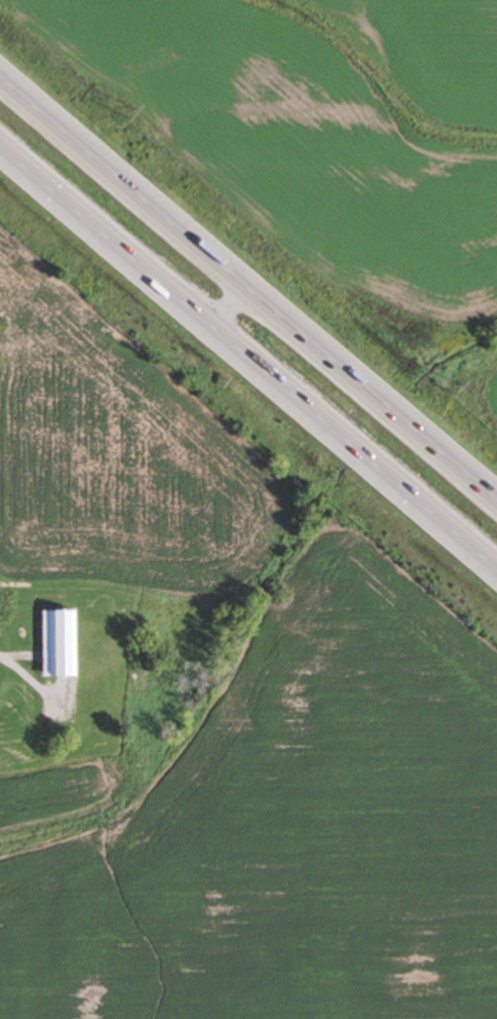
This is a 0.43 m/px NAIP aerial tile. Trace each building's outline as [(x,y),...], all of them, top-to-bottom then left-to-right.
[(79,677),(79,610),(45,610),(45,677),(79,677)]
